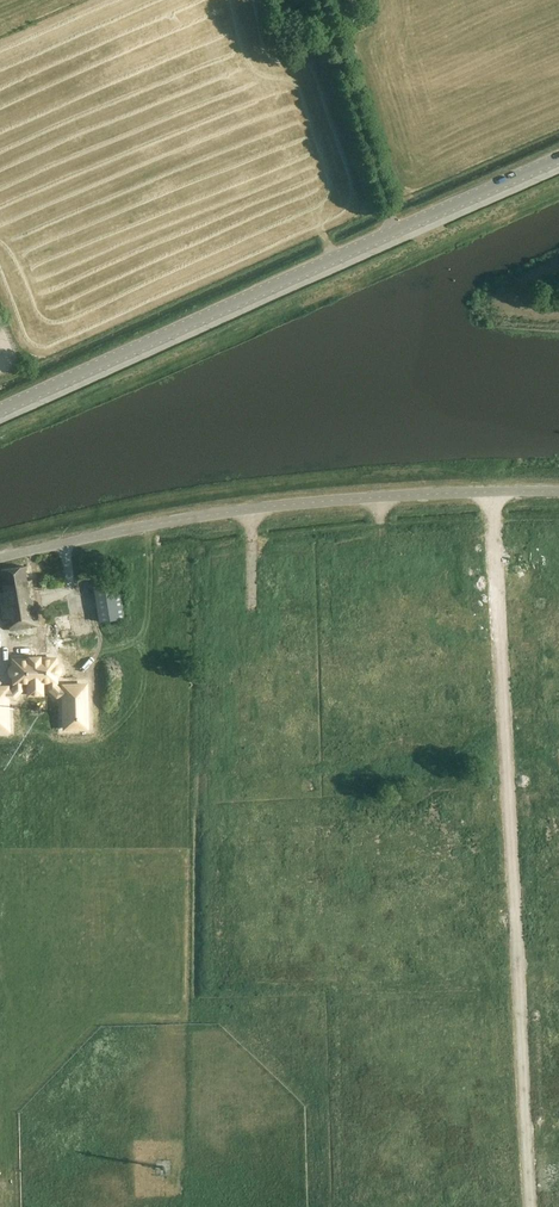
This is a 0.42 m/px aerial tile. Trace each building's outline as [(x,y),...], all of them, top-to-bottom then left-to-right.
[(551,577),(552,603),(558,603),(558,576),(551,577)] [(29,620),(39,618),(36,608),(31,609),(27,591),(11,595),(15,614),(27,611),(29,620)] [(8,730),(7,697),(11,697),(14,697),(17,694),(20,690),(20,686),(20,682),(24,682),(28,682),(28,688),(28,694),(35,694),(42,694),(41,688),(41,682),(45,682),(49,681),(49,685),(50,689),(53,693),(57,696),(60,696),(63,696),(64,712),(64,728),(75,728),(87,728),(86,706),(85,685),(74,685),(63,685),(63,687),(63,689),(61,689),(59,689),(57,687),(55,685),(55,683),(55,681),(56,681),(56,678),(56,676),(56,675),(57,675),(58,674),(59,673),(59,672),(59,671),(60,671),(60,670),(60,669),(59,669),(59,668),(59,667),(58,666),(57,665),(56,665),(56,664),(55,664),(55,662),(55,659),(54,659),(47,659),(39,659),(39,657),(34,657),(29,657),(29,659),(21,660),(13,660),(13,663),(13,666),(12,666),(12,667),(11,667),(11,668),(10,668),(10,669),(10,670),(9,670),(9,671),(9,672),(9,673),(10,673),(10,674),(10,675),(11,675),(11,676),(12,676),(13,676),(13,677),(14,677),(14,680),(14,682),(15,682),(15,684),(15,686),(13,688),(11,690),(9,691),(7,691),(7,689),(7,687),(0,687),(0,730),(8,730)] [(218,731),(218,744),(242,744),(242,731),(218,731)]
